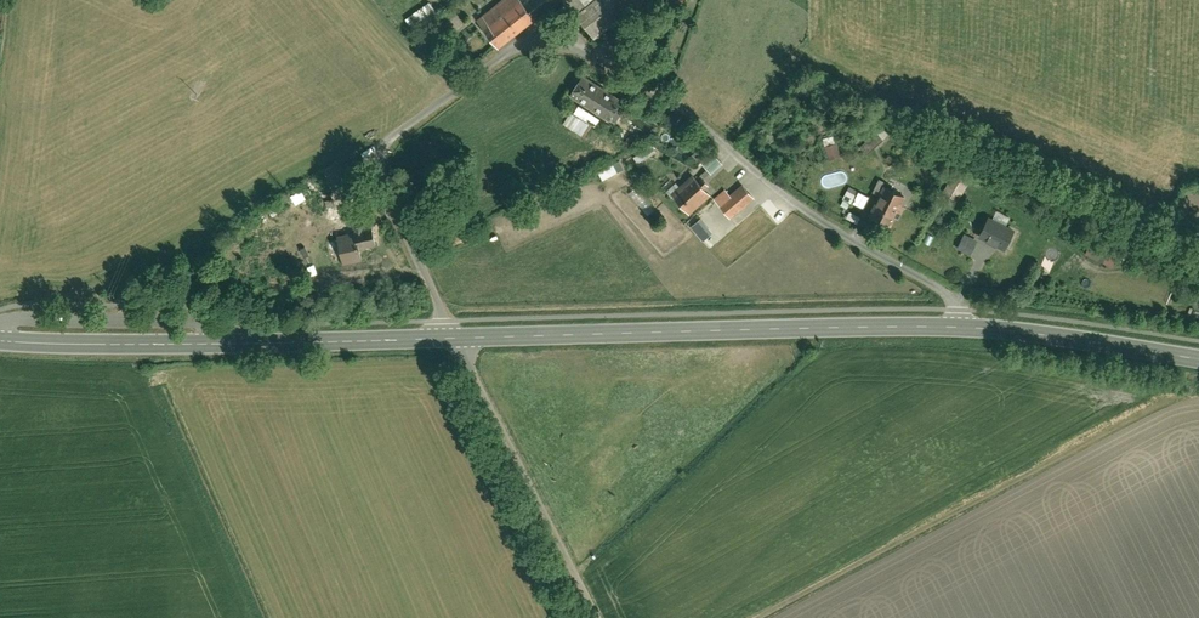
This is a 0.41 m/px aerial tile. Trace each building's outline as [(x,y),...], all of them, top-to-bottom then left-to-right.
[(411,29),(436,12),(428,0),(426,0),(402,16),(411,29)] [(492,39),(543,0),(493,0),(474,15),(492,39)] [(559,11),(569,4),(592,34),(636,0),(551,0),(559,11)] [(676,9),(680,0),(662,0),(661,3),(676,9)] [(609,119),(622,100),(583,75),(571,95),(609,119)] [(601,119),(577,103),(572,111),(596,126),(601,119)] [(874,132),(858,146),(864,153),(881,139),(874,132)] [(840,155),(836,141),(822,145),(826,159),(840,155)] [(696,162),(707,173),(718,162),(707,151),(696,162)] [(595,170),(599,179),(621,169),(616,160),(595,170)] [(957,170),(943,189),(959,200),(972,181),(957,170)] [(674,194),(689,211),(709,193),(694,176),(674,194)] [(858,207),(864,195),(845,186),(840,198),(858,207)] [(869,213),(889,226),(907,199),(887,186),(869,213)] [(734,213),(752,198),(742,187),(725,202),(734,213)] [(290,203),(303,199),(299,189),(286,194),(290,203)] [(1005,248),(1014,231),(988,218),(980,236),(1005,248)] [(338,241),(339,261),(361,260),(360,249),(373,248),(371,225),(353,226),(354,240),(338,241)] [(958,248),(971,254),(977,241),(964,235),(958,248)] [(1101,252),(1104,245),(1088,238),(1081,255),(1109,267),(1113,257),(1101,252)] [(526,372),(531,390),(545,386),(541,369),(526,372)]
